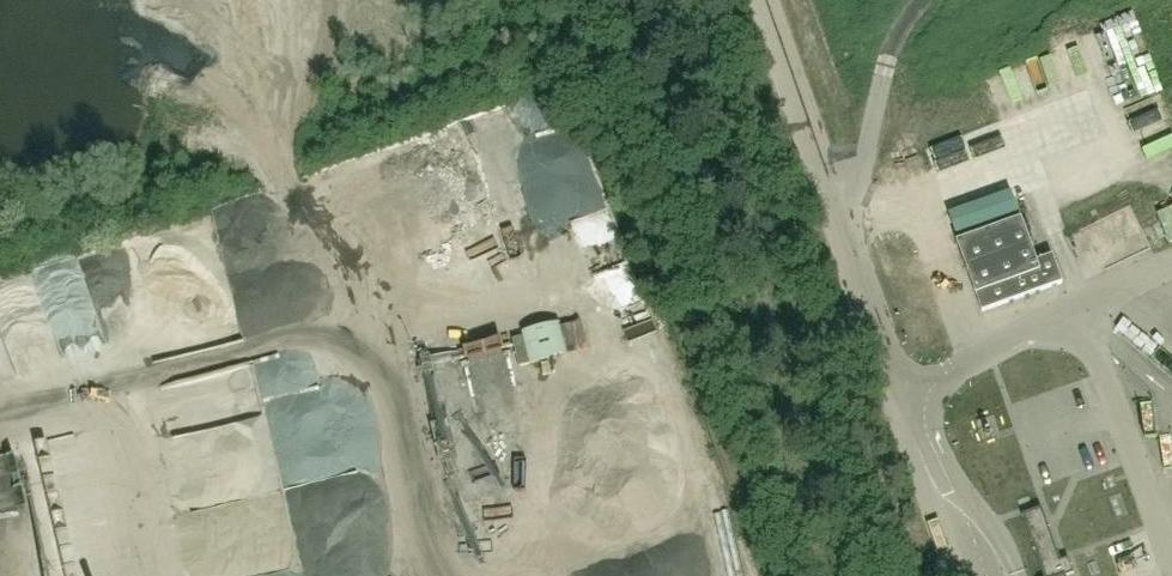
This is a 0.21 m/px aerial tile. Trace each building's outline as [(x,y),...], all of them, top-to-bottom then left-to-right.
[(1014,181),(951,205),(959,227),(1022,204),(1014,181)] [(1038,261),(1023,218),(958,241),(983,312),(1064,283),(1054,256),(1038,261)] [(1108,233),(1096,237),(1100,250),(1088,254),(1093,269),(1137,255),(1125,220),(1106,227),(1108,233)] [(542,331),(514,338),(521,366),(549,359),(542,331)] [(195,413),(188,389),(199,385),(197,378),(150,393),(167,443),(194,434),(187,415),(195,413)] [(1075,574),(1074,572),(1071,573),(1066,560),(1062,562),(1043,508),(1023,515),(1044,575),(1068,575),(1075,574)]
